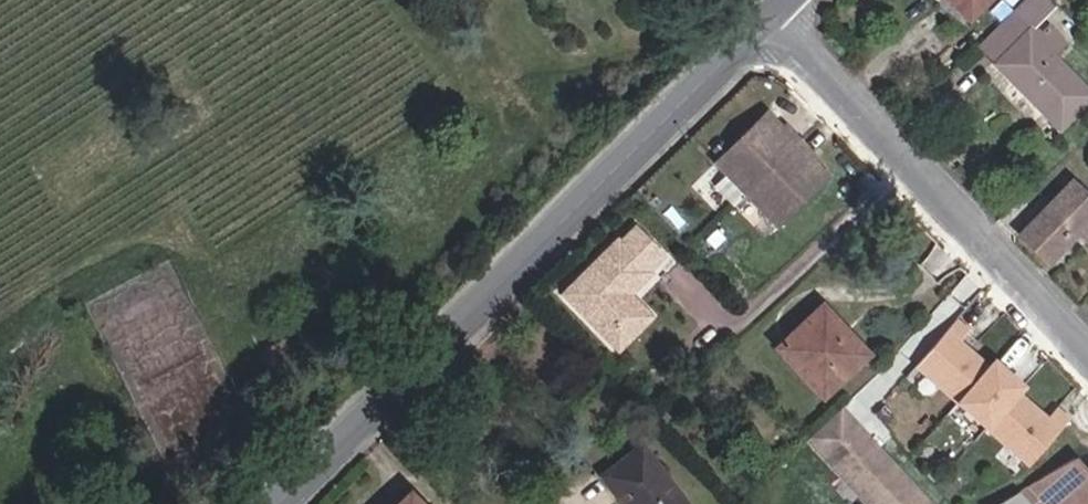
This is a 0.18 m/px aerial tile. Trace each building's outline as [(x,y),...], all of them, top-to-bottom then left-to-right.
[(991,0),(947,0),(968,22),(991,0)] [(1053,56),(1066,43),(1048,25),(1040,34),(1032,25),(1028,29),(1010,12),(976,46),(1058,130),(1087,101),(1087,91),(1053,56)] [(773,227),(826,177),(765,113),(713,163),(773,227)] [(1069,182),(1017,235),(1047,264),(1076,232),(1087,243),(1087,200),(1069,182)] [(638,307),(627,296),(648,276),(646,273),(661,258),(634,229),(618,244),(616,241),(560,295),(604,340),(638,307)] [(822,399),(868,355),(821,305),(774,349),(822,399)] [(604,340),(616,352),(649,319),(638,307),(604,340)] [(1015,394),(1021,388),(993,363),(986,369),(957,343),(966,333),(954,321),(915,365),(1027,466),(1066,422),(1054,410),(1045,421),(1015,394)] [(850,433),(858,426),(841,407),(833,415),(850,433)] [(858,426),(850,433),(833,415),(810,436),(875,503),(933,503),(858,426)] [(647,476),(658,467),(642,445),(599,477),(617,500),(624,495),(631,503),(668,503),(647,476)] [(1086,473),(1072,458),(1027,485),(1046,503),(1087,503),(1087,471),(1086,473)] [(658,467),(647,476),(668,503),(685,503),(658,467)] [(1017,491),(995,503),(1028,503),(1017,491)] [(617,500),(620,503),(631,503),(624,495),(617,500)] [(410,496),(401,503),(418,503),(410,496)]
